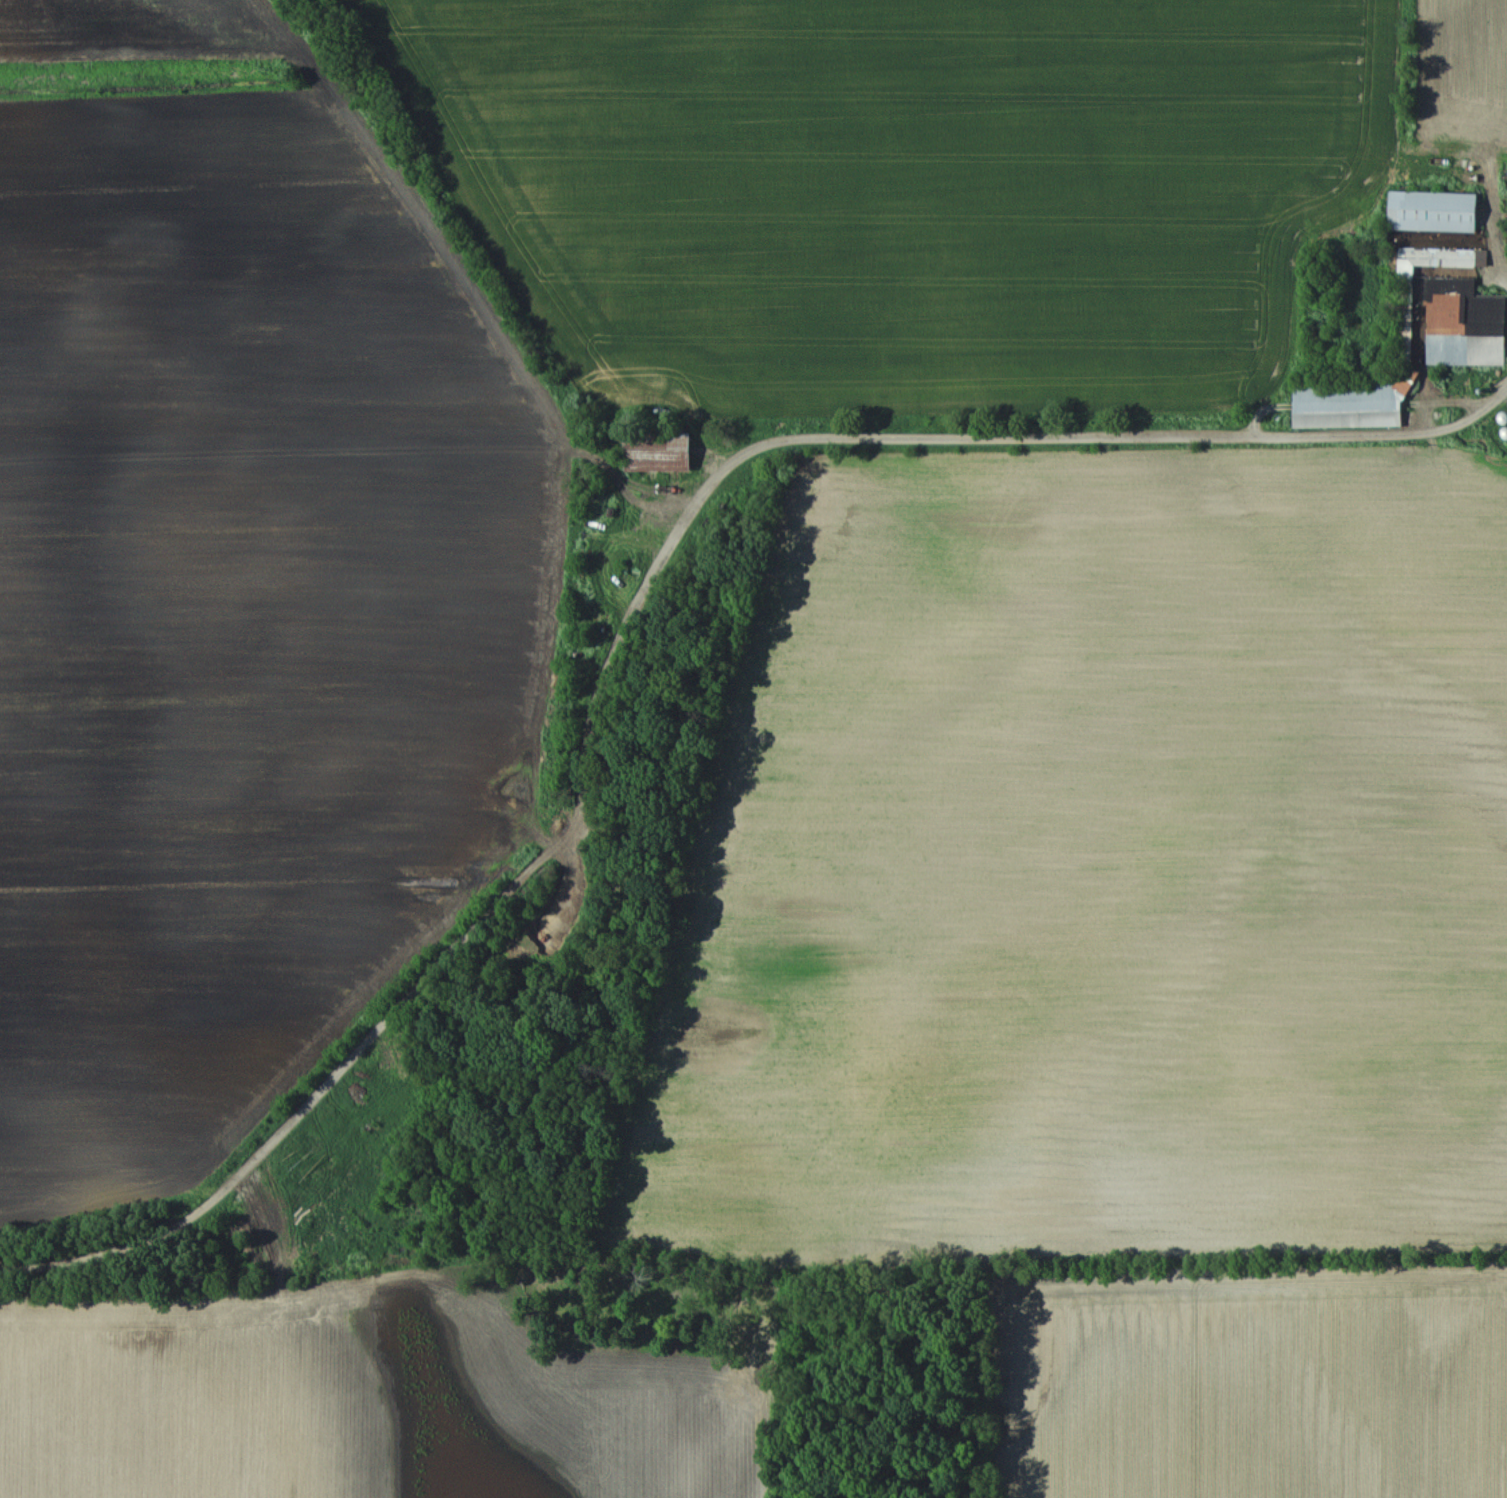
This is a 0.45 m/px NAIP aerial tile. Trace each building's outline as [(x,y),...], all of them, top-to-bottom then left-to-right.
[(1388,191),(1388,230),(1481,232),(1481,193),(1388,191)] [(1295,427),(1405,427),(1405,399),(1418,399),(1418,368),(1414,368),(1414,363),(1471,364),(1471,322),(1464,322),(1464,293),(1426,293),(1426,289),(1462,290),(1462,270),(1488,270),(1489,249),(1399,248),(1398,304),(1397,384),(1295,384),(1295,427)] [(628,431),(629,471),(695,470),(695,430),(628,431)]
